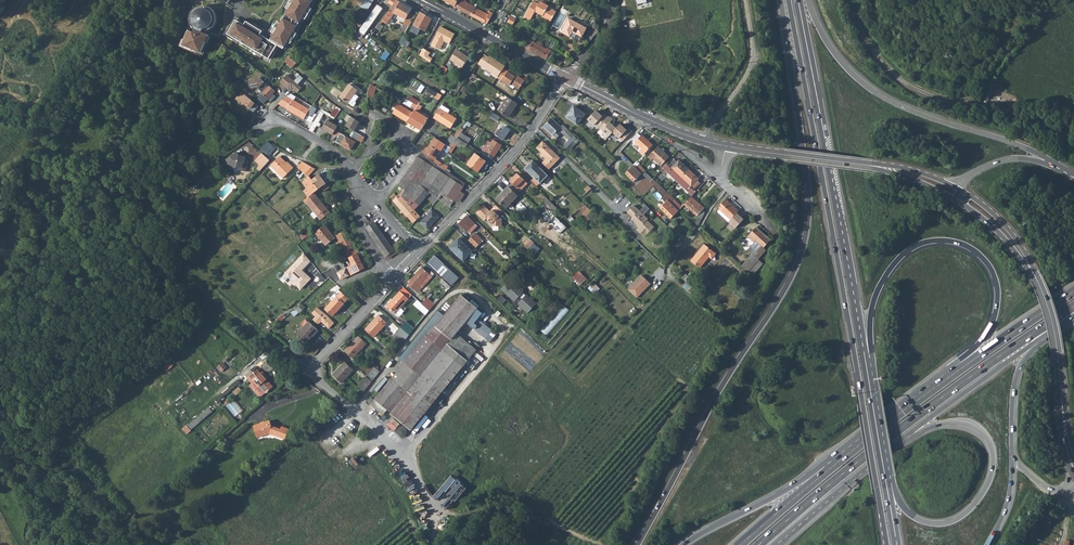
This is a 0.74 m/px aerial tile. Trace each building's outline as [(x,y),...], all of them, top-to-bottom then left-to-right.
[(313,0),(291,0),(286,8),(289,10),(281,23),(278,21),(271,32),(274,34),(270,40),(259,33),(261,30),(247,21),(244,24),(236,19),(227,33),(268,59),(277,45),(283,49),(287,42),(290,44),(297,33),(294,31),(302,18),(306,20),(312,9),(309,7),(313,0)] [(380,23),(378,27),(380,28),(381,26),(382,27),(385,22),(389,24),(396,14),(405,20),(412,9),(396,0),(392,6),(390,8),(380,23)] [(472,16),(476,8),(465,2),(465,0),(459,0),(455,7),(472,16)] [(542,17),(550,22),(556,12),(548,8),(549,6),(545,4),(545,3),(541,0),(539,4),(533,1),(525,17),(531,20),(535,12),(543,16),(542,17)] [(383,8),(377,4),(364,23),(359,30),(358,31),(364,36),(383,8)] [(476,8),(472,16),(487,24),(489,21),(493,13),(490,12),(489,15),(476,8)] [(190,32),(183,46),(200,54),(209,36),(203,33),(204,30),(207,30),(210,28),(212,25),(214,21),(213,17),(212,15),(211,13),(209,11),(207,10),(203,9),(200,10),(197,12),(194,14),(193,17),(193,21),(194,24),(195,26),(197,28),(194,34),(190,32)] [(504,19),(507,14),(502,11),(499,17),(504,19)] [(412,25),(423,33),(431,20),(420,13),(412,25)] [(364,23),(357,18),(352,25),(359,30),(364,23)] [(569,36),(570,35),(572,31),(581,36),(586,27),(579,23),(568,18),(561,31),(569,36)] [(454,34),(440,26),(431,45),(440,49),(444,41),(449,44),(454,34)] [(48,40),(46,37),(45,37),(44,38),(35,28),(26,38),(38,50),(48,40)] [(530,40),(525,48),(542,58),(542,57),(546,59),(551,50),(547,48),(546,49),(530,40)] [(430,53),(423,49),(419,56),(430,63),(432,59),(428,56),(430,53)] [(456,50),(450,59),(454,62),(452,66),(459,71),(462,67),(463,67),(468,58),(456,50)] [(291,54),(284,63),(291,69),(299,60),(291,54)] [(497,77),(503,68),(505,66),(489,56),(489,58),(484,55),(478,64),(497,77)] [(497,77),(497,78),(509,86),(511,83),(514,85),(513,87),(518,90),(525,81),(516,75),(515,76),(503,68),(497,77)] [(263,92),(262,93),(270,101),(275,96),(272,93),(274,91),(269,86),(267,87),(266,86),(270,81),(266,77),(263,74),(260,78),(249,80),(250,87),(252,88),(258,87),(263,92)] [(293,82),(286,76),(279,83),(288,91),(290,88),(296,94),(301,88),(297,85),(302,79),(298,75),(293,82)] [(349,84),(340,97),(348,103),(354,94),(357,90),(349,84)] [(367,94),(367,96),(371,97),(377,88),(371,84),(370,86),(369,89),(368,92),(367,94)] [(427,92),(440,99),(443,94),(429,88),(427,92)] [(244,94),(242,92),(236,99),(241,103),(242,102),(251,109),(250,110),(254,113),(259,106),(251,99),(254,95),(247,90),(244,94)] [(354,94),(348,103),(353,106),(354,106),(356,103),(355,102),(355,101),(358,97),(354,94)] [(282,99),(277,104),(282,107),(286,101),(289,98),(286,97),(282,99)] [(507,97),(498,111),(508,118),(518,104),(507,97)] [(286,101),(282,107),(286,109),(286,110),(303,119),(309,109),(289,98),(286,101)] [(408,122),(406,123),(411,126),(412,124),(421,130),(426,121),(426,120),(427,118),(418,112),(422,106),(418,104),(413,113),(408,122)] [(312,105),(308,113),(313,116),(317,108),(312,105)] [(394,113),(408,122),(413,113),(399,105),(394,113)] [(441,105),(439,108),(447,113),(449,111),(448,109),(441,105)] [(573,106),(566,116),(577,124),(584,114),(573,106)] [(331,114),(335,117),(340,111),(336,108),(331,114)] [(447,113),(439,108),(433,118),(450,128),(456,119),(447,113)] [(595,110),(587,119),(597,129),(598,128),(606,121),(595,110)] [(320,112),(309,130),(312,132),(324,114),(320,112)] [(492,113),(490,117),(497,122),(500,117),(492,113)] [(625,130),(609,117),(606,121),(598,128),(608,137),(613,132),(619,137),(625,130)] [(351,118),(346,127),(355,132),(355,131),(360,123),(351,118)] [(552,119),(545,126),(556,138),(562,132),(564,134),(568,130),(562,125),(560,127),(552,119)] [(323,130),(333,136),(336,131),(338,127),(327,121),(323,130)] [(498,133),(496,135),(503,140),(510,129),(504,126),(499,134),(498,133)] [(454,136),(457,138),(457,137),(461,132),(463,129),(461,127),(454,136)] [(355,142),(336,131),(333,136),(335,137),(337,139),(336,142),(350,150),(355,142)] [(355,132),(352,137),(358,141),(362,135),(355,131),(355,132)] [(461,132),(457,137),(467,144),(470,139),(461,132)] [(637,133),(631,140),(641,148),(639,151),(643,154),(652,144),(642,135),(641,136),(637,133)] [(445,145),(451,148),(454,142),(457,138),(454,136),(451,134),(445,144),(445,145)] [(457,138),(454,142),(464,149),(467,144),(457,137),(457,138)] [(425,152),(423,155),(434,162),(445,145),(445,144),(434,138),(433,139),(425,152)] [(492,139),(485,151),(494,157),(501,145),(492,139)] [(543,140),(539,144),(556,161),(560,156),(543,140)] [(266,141),(259,151),(264,155),(272,146),(267,142),(266,141)] [(556,161),(539,144),(537,146),(547,156),(542,162),(549,168),(556,161)] [(657,147),(652,152),(656,155),(653,158),(661,166),(669,156),(657,147)] [(247,160),(240,159),(241,156),(238,156),(235,152),(225,160),(227,164),(227,165),(227,166),(229,169),(232,170),(236,167),(239,170),(245,171),(247,160)] [(261,153),(254,161),(259,165),(256,168),(259,171),(269,160),(261,153)] [(404,212),(408,217),(415,210),(426,198),(434,204),(439,199),(440,196),(453,204),(455,201),(454,200),(464,186),(465,184),(434,162),(423,155),(420,153),(411,166),(403,178),(400,183),(399,185),(398,187),(398,190),(399,191),(400,193),(396,197),(395,195),(391,197),(402,209),(404,212)] [(475,154),(467,164),(478,173),(486,162),(475,154)] [(280,157),(270,166),(283,178),(293,168),(290,165),(289,166),(280,157)] [(668,165),(681,178),(689,170),(678,160),(677,162),(674,159),(668,165)] [(533,160),(525,168),(540,183),(548,175),(533,160)] [(302,161),(297,168),(304,172),(309,165),(302,161)] [(304,172),(303,174),(309,177),(309,176),(315,168),(309,165),(304,172)] [(635,167),(633,165),(625,173),(633,182),(642,174),(635,167)] [(689,170),(681,178),(694,190),(700,183),(697,181),(699,179),(689,170)] [(320,173),(318,174),(325,182),(327,181),(323,176),(320,173)] [(510,181),(516,187),(523,179),(517,173),(510,181)] [(318,174),(312,180),(319,189),(322,187),(323,188),(327,185),(325,182),(318,174)] [(309,187),(307,189),(311,194),(313,192),(319,189),(312,180),(309,176),(309,177),(304,181),(309,187)] [(516,187),(515,188),(520,192),(528,184),(523,179),(516,187)] [(464,186),(454,200),(455,201),(458,203),(468,189),(464,186)] [(508,186),(504,190),(514,199),(517,196),(508,186)] [(662,187),(658,190),(664,197),(667,193),(662,187)] [(514,199),(504,190),(495,199),(505,208),(514,199)] [(313,192),(311,194),(308,197),(304,200),(306,203),(307,202),(320,219),(329,212),(313,192)] [(667,193),(664,197),(671,203),(674,199),(667,193)] [(554,205),(546,197),(542,201),(551,209),(554,205)] [(691,197),(684,204),(699,218),(696,223),(699,224),(705,213),(702,210),(704,208),(691,197)] [(719,209),(720,210),(730,220),(737,212),(739,211),(730,203),(726,199),(721,205),(722,206),(719,209)] [(671,203),(668,200),(660,208),(671,219),(679,211),(671,203)] [(490,210),(489,209),(483,203),(475,211),(483,219),(486,216),(491,222),(492,225),(501,225),(501,217),(498,214),(492,208),(490,210)] [(494,204),(489,209),(490,210),(492,208),(498,214),(501,210),(494,204)] [(634,206),(627,212),(632,217),(631,219),(637,225),(636,226),(638,228),(636,230),(644,237),(653,228),(647,221),(648,220),(643,215),(649,210),(648,209),(645,206),(639,212),(634,206)] [(415,210),(408,217),(413,223),(420,216),(415,210)] [(432,210),(420,223),(427,228),(439,217),(432,210)] [(730,220),(720,210),(718,212),(729,222),(729,221),(730,220)] [(744,219),(737,212),(730,220),(729,221),(736,228),(744,219)] [(538,215),(535,218),(542,224),(545,221),(538,215)] [(458,224),(466,231),(468,229),(474,222),(467,216),(458,224)] [(366,227),(386,256),(388,255),(391,253),(394,251),(382,233),(374,221),(366,227)] [(325,225),(316,233),(325,245),(334,237),(325,225)] [(752,246),(748,251),(751,254),(755,258),(756,256),(764,248),(770,240),(757,227),(748,236),(755,243),(761,248),(757,252),(754,250),(755,249),(752,246)] [(345,230),(336,235),(339,242),(349,237),(345,230)] [(475,233),(473,235),(481,242),(482,241),(475,233)] [(461,235),(449,247),(463,260),(475,248),(467,241),(463,237),(461,235)] [(473,235),(467,241),(475,248),(481,242),(473,235)] [(533,242),(528,236),(521,243),(527,248),(533,242)] [(349,237),(339,242),(341,246),(343,245),(349,257),(357,254),(349,237)] [(705,244),(697,254),(705,262),(709,257),(712,260),(716,255),(705,244)] [(766,250),(764,248),(756,256),(758,259),(766,250)] [(304,253),(300,258),(307,264),(310,261),(304,253)] [(352,264),(345,267),(349,275),(364,268),(357,254),(349,257),(352,264)] [(705,262),(697,254),(691,261),(699,269),(705,262)] [(751,254),(742,265),(752,276),(762,265),(756,259),(755,258),(751,254)] [(453,286),(460,278),(436,255),(428,263),(453,286)] [(756,256),(755,258),(756,259),(762,265),(763,264),(758,259),(756,256)] [(300,258),(285,273),(289,277),(292,274),(297,279),(293,282),(300,289),(310,279),(301,270),(307,264),(300,258)] [(409,282),(407,284),(413,290),(427,274),(420,268),(412,277),(409,280),(409,282)] [(641,275),(629,288),(638,296),(650,283),(641,275)] [(690,279),(687,282),(683,287),(688,291),(695,283),(690,279)] [(442,282),(449,288),(451,286),(444,280),(442,282)] [(515,286),(509,281),(501,289),(513,299),(511,302),(516,306),(518,304),(527,312),(534,304),(525,296),(522,299),(518,296),(523,290),(517,284),(515,286)] [(589,286),(592,292),(599,288),(596,282),(589,286)] [(331,300),(332,301),(340,292),(338,291),(331,300)] [(391,302),(387,306),(395,312),(407,298),(399,291),(390,301),(391,302)] [(340,292),(332,301),(325,309),(332,316),(347,299),(340,292)] [(435,325),(371,404),(384,415),(388,410),(396,416),(395,417),(411,430),(468,360),(447,343),(451,338),(452,339),(478,307),(462,294),(436,326),(435,325)] [(500,295),(496,299),(501,304),(506,300),(500,295)] [(427,296),(421,303),(428,309),(434,303),(427,296)] [(561,304),(543,332),(550,336),(568,308),(561,304)] [(378,315),(365,329),(374,336),(387,322),(378,315)] [(406,320),(400,326),(409,334),(414,327),(406,320)] [(308,322),(297,335),(306,343),(318,330),(308,322)] [(400,326),(392,335),(402,343),(409,334),(400,326)] [(358,336),(345,351),(353,358),(366,343),(358,336)] [(223,361),(217,367),(222,372),(228,366),(223,361)] [(344,361),(334,373),(343,381),(353,370),(344,361)] [(261,396),(265,393),(266,393),(273,387),(266,380),(268,378),(263,373),(261,374),(257,370),(248,378),(251,383),(253,381),(254,382),(251,385),(251,386),(259,396),(261,396)] [(373,370),(368,377),(373,382),(378,374),(373,370)] [(366,376),(358,386),(363,391),(372,381),(366,376)] [(238,386),(233,392),(237,395),(242,390),(238,386)] [(187,433),(213,411),(210,406),(183,429),(187,433)] [(409,431),(400,424),(400,423),(393,417),(388,424),(404,437),(409,431)] [(253,424),(256,435),(268,431),(284,437),(288,427),(280,425),(279,427),(271,424),(269,418),(253,424)] [(202,426),(210,435),(216,429),(209,420),(202,426)] [(453,474),(435,493),(441,499),(459,479),(453,474)]
